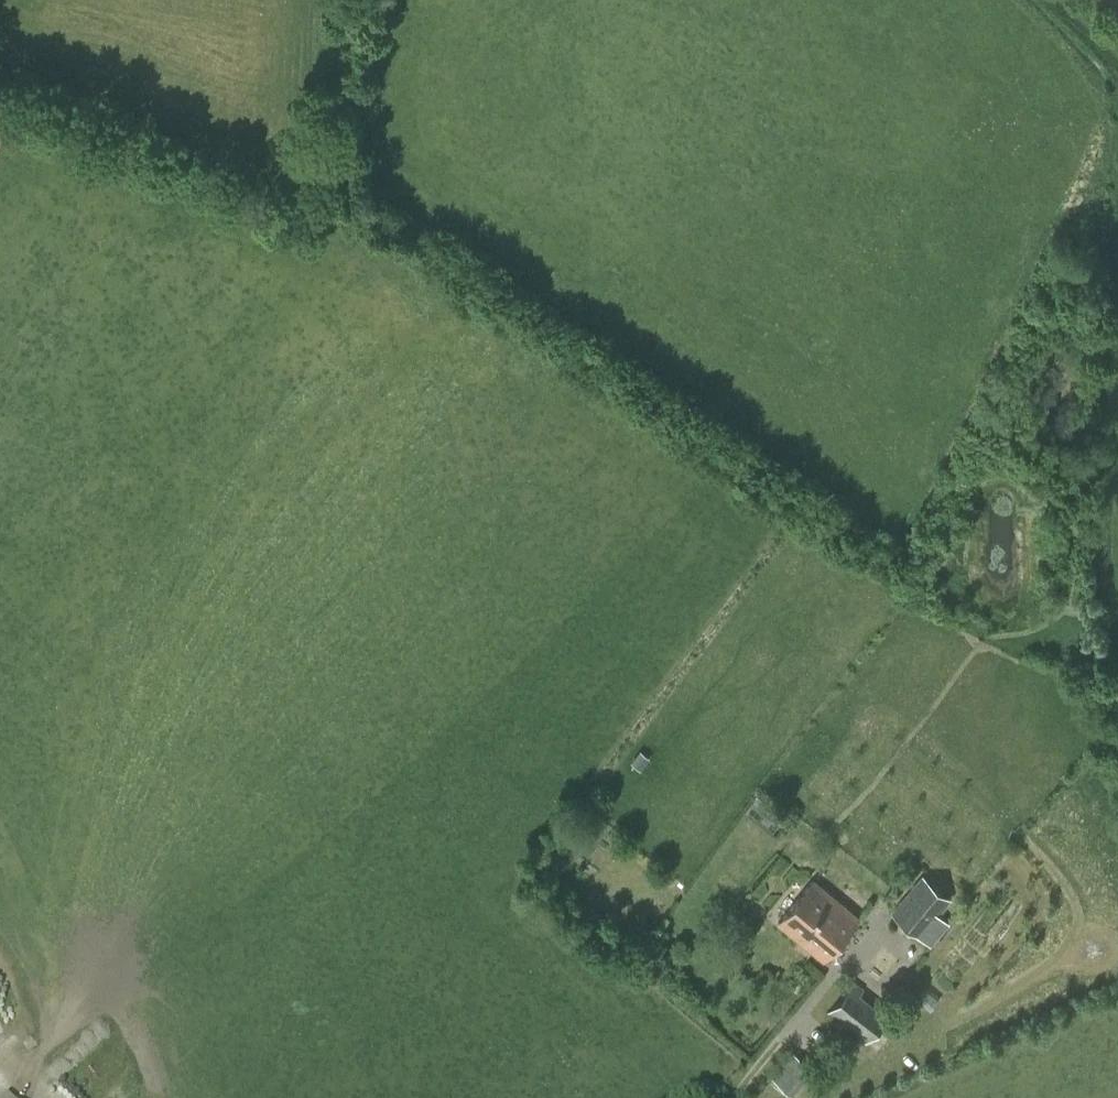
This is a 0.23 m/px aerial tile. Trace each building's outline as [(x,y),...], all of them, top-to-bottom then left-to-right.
[(920,936),(938,913),(951,898),(923,876),(893,913),(920,936)] [(813,879),(777,922),(824,961),(860,917),(813,879)] [(854,980),(828,1013),(865,1043),(892,1011),(883,1004),(879,1009),(861,994),(865,989),(854,980)] [(772,1077),(792,1095),(814,1069),(793,1052),(772,1077)]
